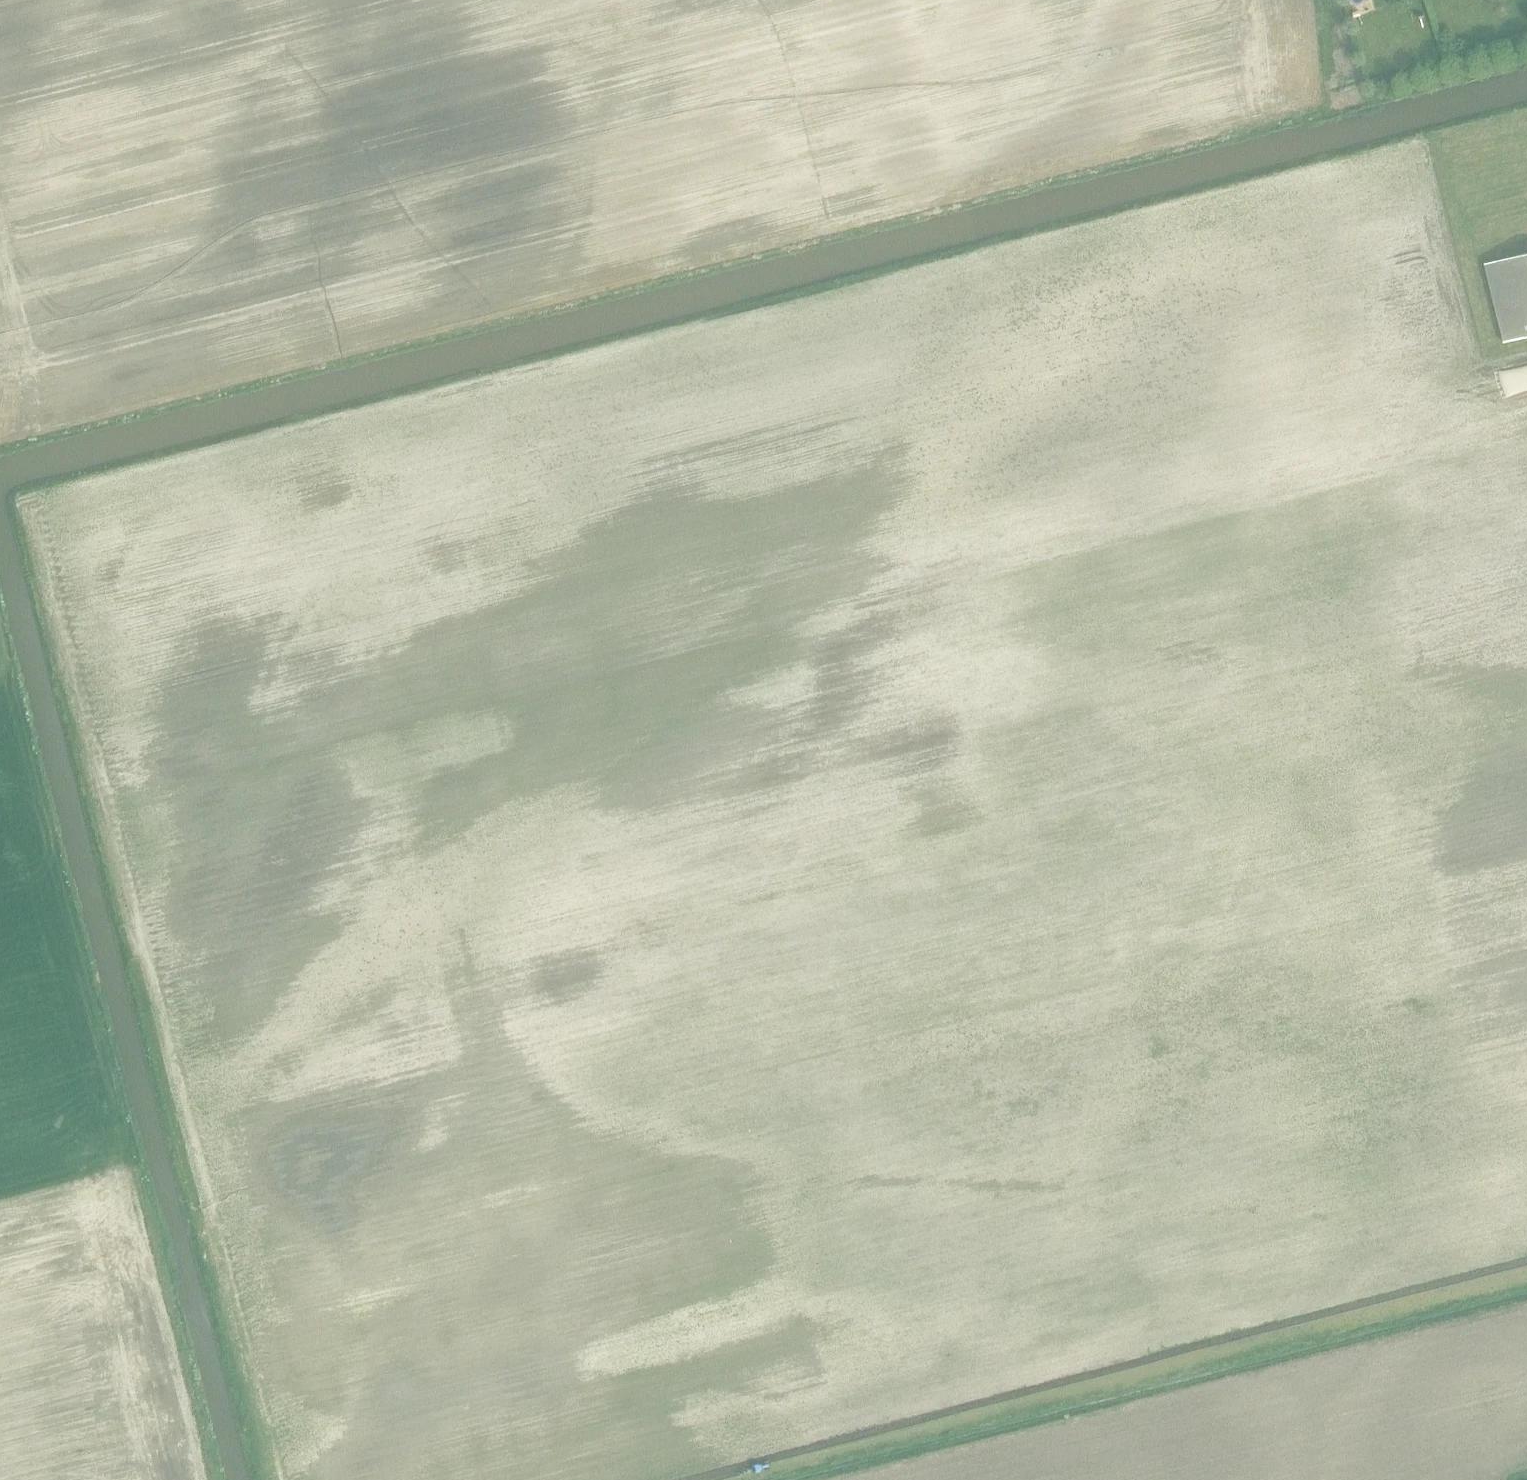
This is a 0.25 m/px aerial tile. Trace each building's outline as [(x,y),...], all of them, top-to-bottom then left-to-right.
[(1504,342),(1526,337),(1526,252),(1484,263),(1504,342)]
